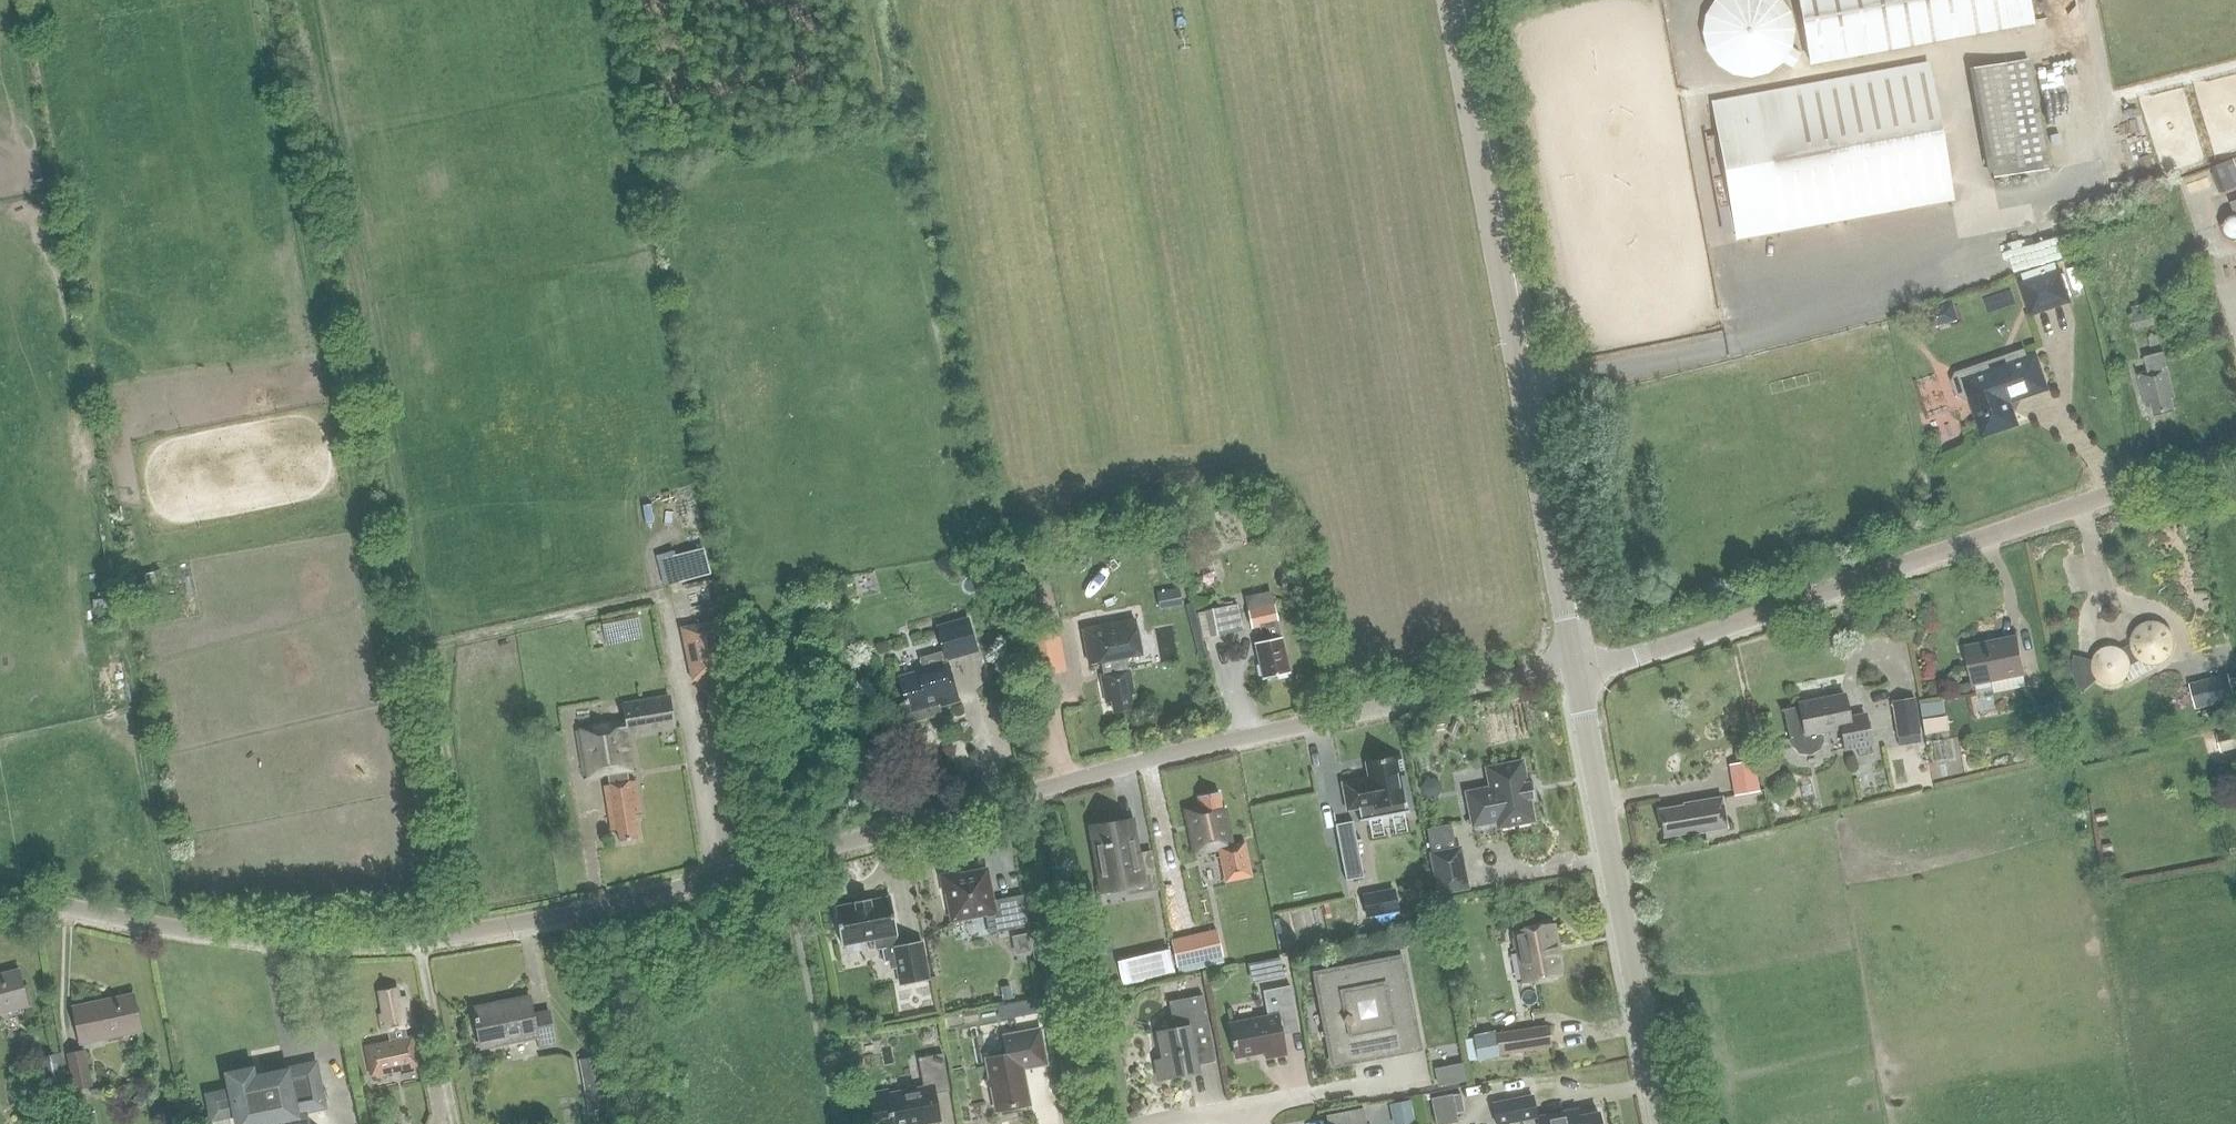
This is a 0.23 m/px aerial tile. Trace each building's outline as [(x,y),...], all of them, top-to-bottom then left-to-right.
[(1701,32),(1705,51),(1716,66),(1732,75),(1749,78),(1767,74),(1782,62),(1791,47),(1794,29),(1790,12),(1782,0),(1713,0),(1704,15),(1701,32)] [(2028,25),(2023,0),(1795,0),(1807,65),(2028,25)] [(2023,60),(1967,70),(1987,178),(2043,168),(2023,60)] [(1921,64),(1710,102),(1734,238),(1946,200),(1921,64)] [(2221,226),(2224,237),(2234,242),(2235,241),(2235,201),(2230,203),(2234,213),(2225,216),(2221,226)] [(2024,257),(2060,250),(2058,241),(2023,248),(2024,257)] [(2030,311),(2067,299),(2057,271),(2021,283),(2030,311)] [(1953,301),(1925,310),(1931,330),(1959,321),(1953,301)] [(2133,315),(2137,330),(2155,326),(2151,311),(2133,315)] [(2157,336),(2148,338),(2151,347),(2160,345),(2157,336)] [(2167,367),(2163,352),(2144,357),(2148,372),(2138,374),(2146,406),(2152,405),(2154,415),(2174,410),(2171,398),(2174,397),(2167,367)] [(2033,358),(1987,374),(1984,364),(1956,374),(1952,382),(1957,395),(1966,400),(1971,398),(1984,434),(2014,424),(2009,410),(2015,398),(2044,388),(2033,358)] [(1601,408),(1615,406),(1611,386),(1598,389),(1601,408)] [(679,578),(709,574),(706,547),(676,551),(679,578)] [(1243,630),(1237,604),(1205,611),(1210,637),(1243,630)] [(1275,605),(1248,611),(1251,627),(1259,626),(1263,642),(1255,643),(1263,678),(1290,673),(1275,605)] [(896,708),(896,712),(897,716),(900,719),(903,720),(907,720),(939,711),(937,705),(958,699),(946,657),(977,649),(967,616),(936,625),(943,649),(919,656),(922,669),(898,676),(904,698),(902,698),(904,702),(903,703),(899,704),(896,708)] [(727,618),(686,627),(697,680),(739,671),(727,618)] [(1089,664),(1101,662),(1104,674),(1101,675),(1106,703),(1111,702),(1113,712),(1133,708),(1129,684),(1132,684),(1129,670),(1128,670),(1126,657),(1142,654),(1135,619),(1083,629),(1089,664)] [(2130,669),(2130,666),(2143,659),(2146,660),(2148,661),(2151,662),(2153,662),(2156,662),(2158,662),(2161,661),(2163,660),(2165,658),(2167,657),(2168,655),(2170,652),(2171,650),(2171,648),(2172,645),(2172,643),(2171,640),(2171,638),(2170,635),(2168,633),(2167,631),(2165,629),(2163,628),(2160,627),(2158,626),(2155,626),(2153,626),(2150,626),(2148,627),(2146,627),(2143,629),(2141,630),(2140,632),(2138,634),(2137,636),(2136,639),(2135,641),(2135,644),(2121,651),(2118,650),(2116,649),(2114,648),(2111,648),(2108,648),(2106,649),(2104,650),(2101,651),(2099,653),(2097,655),(2096,657),(2095,659),(2094,661),(2093,664),(2093,666),(2093,669),(2094,671),(2094,674),(2096,676),(2097,678),(2099,680),(2101,682),(2103,683),(2105,684),(2108,685),(2110,685),(2113,685),(2115,685),(2118,684),(2120,683),(2122,681),(2124,680),(2126,678),(2127,676),(2128,673),(2129,671),(2130,669)] [(1038,677),(1064,671),(1056,628),(1029,633),(1038,677)] [(2016,637),(1965,647),(1973,686),(2024,676),(2016,637)] [(2229,677),(2205,683),(2211,705),(2235,699),(2230,680),(2229,677)] [(1845,695),(1799,705),(1800,708),(1782,711),(1782,713),(1784,712),(1790,741),(1793,748),(1799,755),(1811,757),(1820,751),(1824,742),(1824,733),(1842,730),(1846,750),(1873,744),(1868,723),(1852,727),(1845,695)] [(1913,695),(1890,699),(1896,736),(1919,732),(1913,695)] [(618,831),(619,842),(638,839),(634,815),(641,814),(635,780),(629,781),(627,771),(636,769),(630,733),(634,732),(634,734),(674,727),(669,696),(624,704),(627,719),(611,722),(610,721),(592,724),(593,728),(576,731),(584,778),(607,774),(609,784),(603,785),(611,832),(618,831)] [(2216,733),(2216,735),(2220,750),(2220,752),(2235,749),(2235,728),(2216,733)] [(1347,811),(1359,809),(1361,820),(1359,820),(1360,822),(1409,813),(1409,811),(1406,811),(1399,775),(1404,774),(1400,756),(1365,763),(1368,779),(1361,780),(1360,779),(1341,782),(1347,811)] [(1734,795),(1760,791),(1754,760),(1729,764),(1734,795)] [(1522,762),(1487,768),(1491,788),(1467,792),(1473,825),(1474,825),(1473,818),(1496,814),(1498,827),(1533,820),(1529,799),(1533,798),(1533,799),(1534,799),(1531,781),(1529,781),(1530,782),(1526,783),(1522,762)] [(1434,778),(1426,780),(1421,786),(1422,795),(1429,799),(1438,798),(1442,791),(1441,783),(1434,778)] [(1226,882),(1252,877),(1245,842),(1231,845),(1224,809),(1222,809),(1219,792),(1198,797),(1200,807),(1185,810),(1195,854),(1218,849),(1226,882)] [(1727,828),(1722,798),(1683,804),(1684,806),(1659,810),(1664,837),(1688,833),(1689,834),(1727,828)] [(1129,821),(1094,827),(1104,884),(1105,891),(1128,887),(1129,894),(1152,890),(1149,875),(1143,877),(1138,853),(1136,839),(1132,840),(1129,821)] [(1364,877),(1357,840),(1339,844),(1346,881),(1364,877)] [(1456,849),(1431,853),(1438,893),(1467,887),(1459,848),(1456,849)] [(946,893),(952,921),(985,914),(989,934),(1016,929),(1010,897),(993,901),(987,869),(959,874),(958,871),(939,875),(943,894),(946,893)] [(1377,892),(1363,895),(1367,917),(1381,914),(1377,892)] [(835,908),(842,945),(847,944),(847,947),(850,950),(853,951),(860,950),(862,947),(863,944),(862,941),(884,937),(886,947),(881,948),(884,962),(889,962),(889,965),(896,963),(901,985),(929,980),(921,941),(898,945),(896,934),(897,934),(890,897),(869,901),(869,899),(855,902),(855,904),(835,908)] [(1553,926),(1515,933),(1524,981),(1560,975),(1555,946),(1557,945),(1553,926)] [(1217,930),(1201,933),(1208,961),(1223,957),(1217,930)] [(1143,957),(1148,976),(1173,970),(1168,951),(1143,957)] [(1316,971),(1315,972),(1327,1035),(1322,1036),(1321,1032),(1320,1032),(1321,1037),(1327,1036),(1333,1065),(1355,1060),(1354,1055),(1372,1051),(1373,1057),(1391,1053),(1387,1034),(1413,1029),(1418,1052),(1419,1051),(1400,955),(1399,955),(1399,958),(1317,975),(1316,971)] [(1280,958),(1265,961),(1269,980),(1284,976),(1280,958)] [(28,1005),(19,970),(0,975),(0,1012),(28,1005)] [(996,988),(998,1001),(1013,998),(1010,986),(996,988)] [(1266,1059),(1285,1055),(1279,1024),(1297,1021),(1290,986),(1263,991),(1268,1016),(1229,1024),(1233,1041),(1232,1041),(1233,1046),(1234,1046),(1236,1058),(1265,1053),(1266,1059)] [(366,1046),(371,1075),(419,1065),(413,1036),(407,1037),(405,1027),(411,1026),(406,996),(400,997),(398,987),(379,991),(384,1013),(380,1014),(383,1031),(388,1030),(390,1041),(366,1046)] [(134,994),(73,1006),(81,1042),(141,1029),(134,994)] [(1179,1009),(1170,1011),(1174,1029),(1157,1033),(1163,1059),(1155,1061),(1159,1080),(1189,1074),(1188,1067),(1215,1062),(1202,995),(1177,1000),(1179,1009)] [(499,1003),(473,1008),(476,1022),(480,1022),(485,1046),(481,1046),(481,1048),(537,1037),(539,1048),(556,1045),(549,1012),(533,1016),(530,997),(512,1001),(513,1003),(499,1005),(499,1003)] [(1019,1003),(1006,1005),(1009,1019),(1022,1017),(1019,1003)] [(1547,1026),(1497,1034),(1500,1052),(1550,1044),(1547,1026)] [(992,1088),(996,1110),(1029,1104),(1022,1069),(1046,1064),(1040,1029),(1003,1036),(1007,1056),(986,1060),(990,1077),(985,1084),(992,1088)] [(1499,1057),(1494,1031),(1473,1035),(1478,1061),(1499,1057)] [(83,1050),(69,1053),(76,1087),(91,1084),(83,1050)] [(39,1057),(46,1088),(68,1083),(61,1052),(39,1057)] [(892,1122),(893,1123),(908,1123),(919,1122),(919,1123),(923,1123),(940,1121),(934,1094),(950,1091),(943,1054),(918,1059),(923,1088),(889,1094),(888,1091),(869,1094),(875,1123),(882,1123),(892,1122)] [(597,1059),(580,1062),(588,1112),(605,1110),(597,1059)] [(1436,1070),(1439,1084),(1464,1079),(1461,1065),(1436,1070)] [(254,1079),(253,1072),(251,1072),(251,1071),(245,1070),(235,1072),(230,1076),(230,1077),(228,1077),(231,1089),(208,1094),(213,1117),(236,1113),(238,1123),(258,1123),(284,1119),(285,1123),(309,1123),(306,1121),(303,1108),(322,1104),(318,1083),(316,1084),(317,1088),(292,1093),(288,1070),(265,1074),(265,1076),(254,1079)] [(1464,1117),(1459,1091),(1432,1096),(1437,1122),(1464,1117)] [(143,1096),(138,1095),(134,1097),(133,1102),(136,1106),(140,1107),(145,1105),(146,1100),(143,1096)] [(1492,1104),(1497,1123),(1505,1123),(1537,1118),(1532,1096),(1492,1104)] [(1397,1123),(1415,1119),(1410,1097),(1391,1102),(1397,1123)] [(1363,1109),(1326,1116),(1326,1117),(1328,1117),(1330,1123),(1366,1123),(1363,1109)] [(1541,1116),(1542,1123),(1601,1123),(1598,1112),(1578,1116),(1576,1109),(1564,1112),(1541,1116)] [(82,1123),(98,1123),(95,1110),(80,1114),(82,1123)] [(601,1118),(602,1123),(611,1123),(609,1116),(601,1118)]
